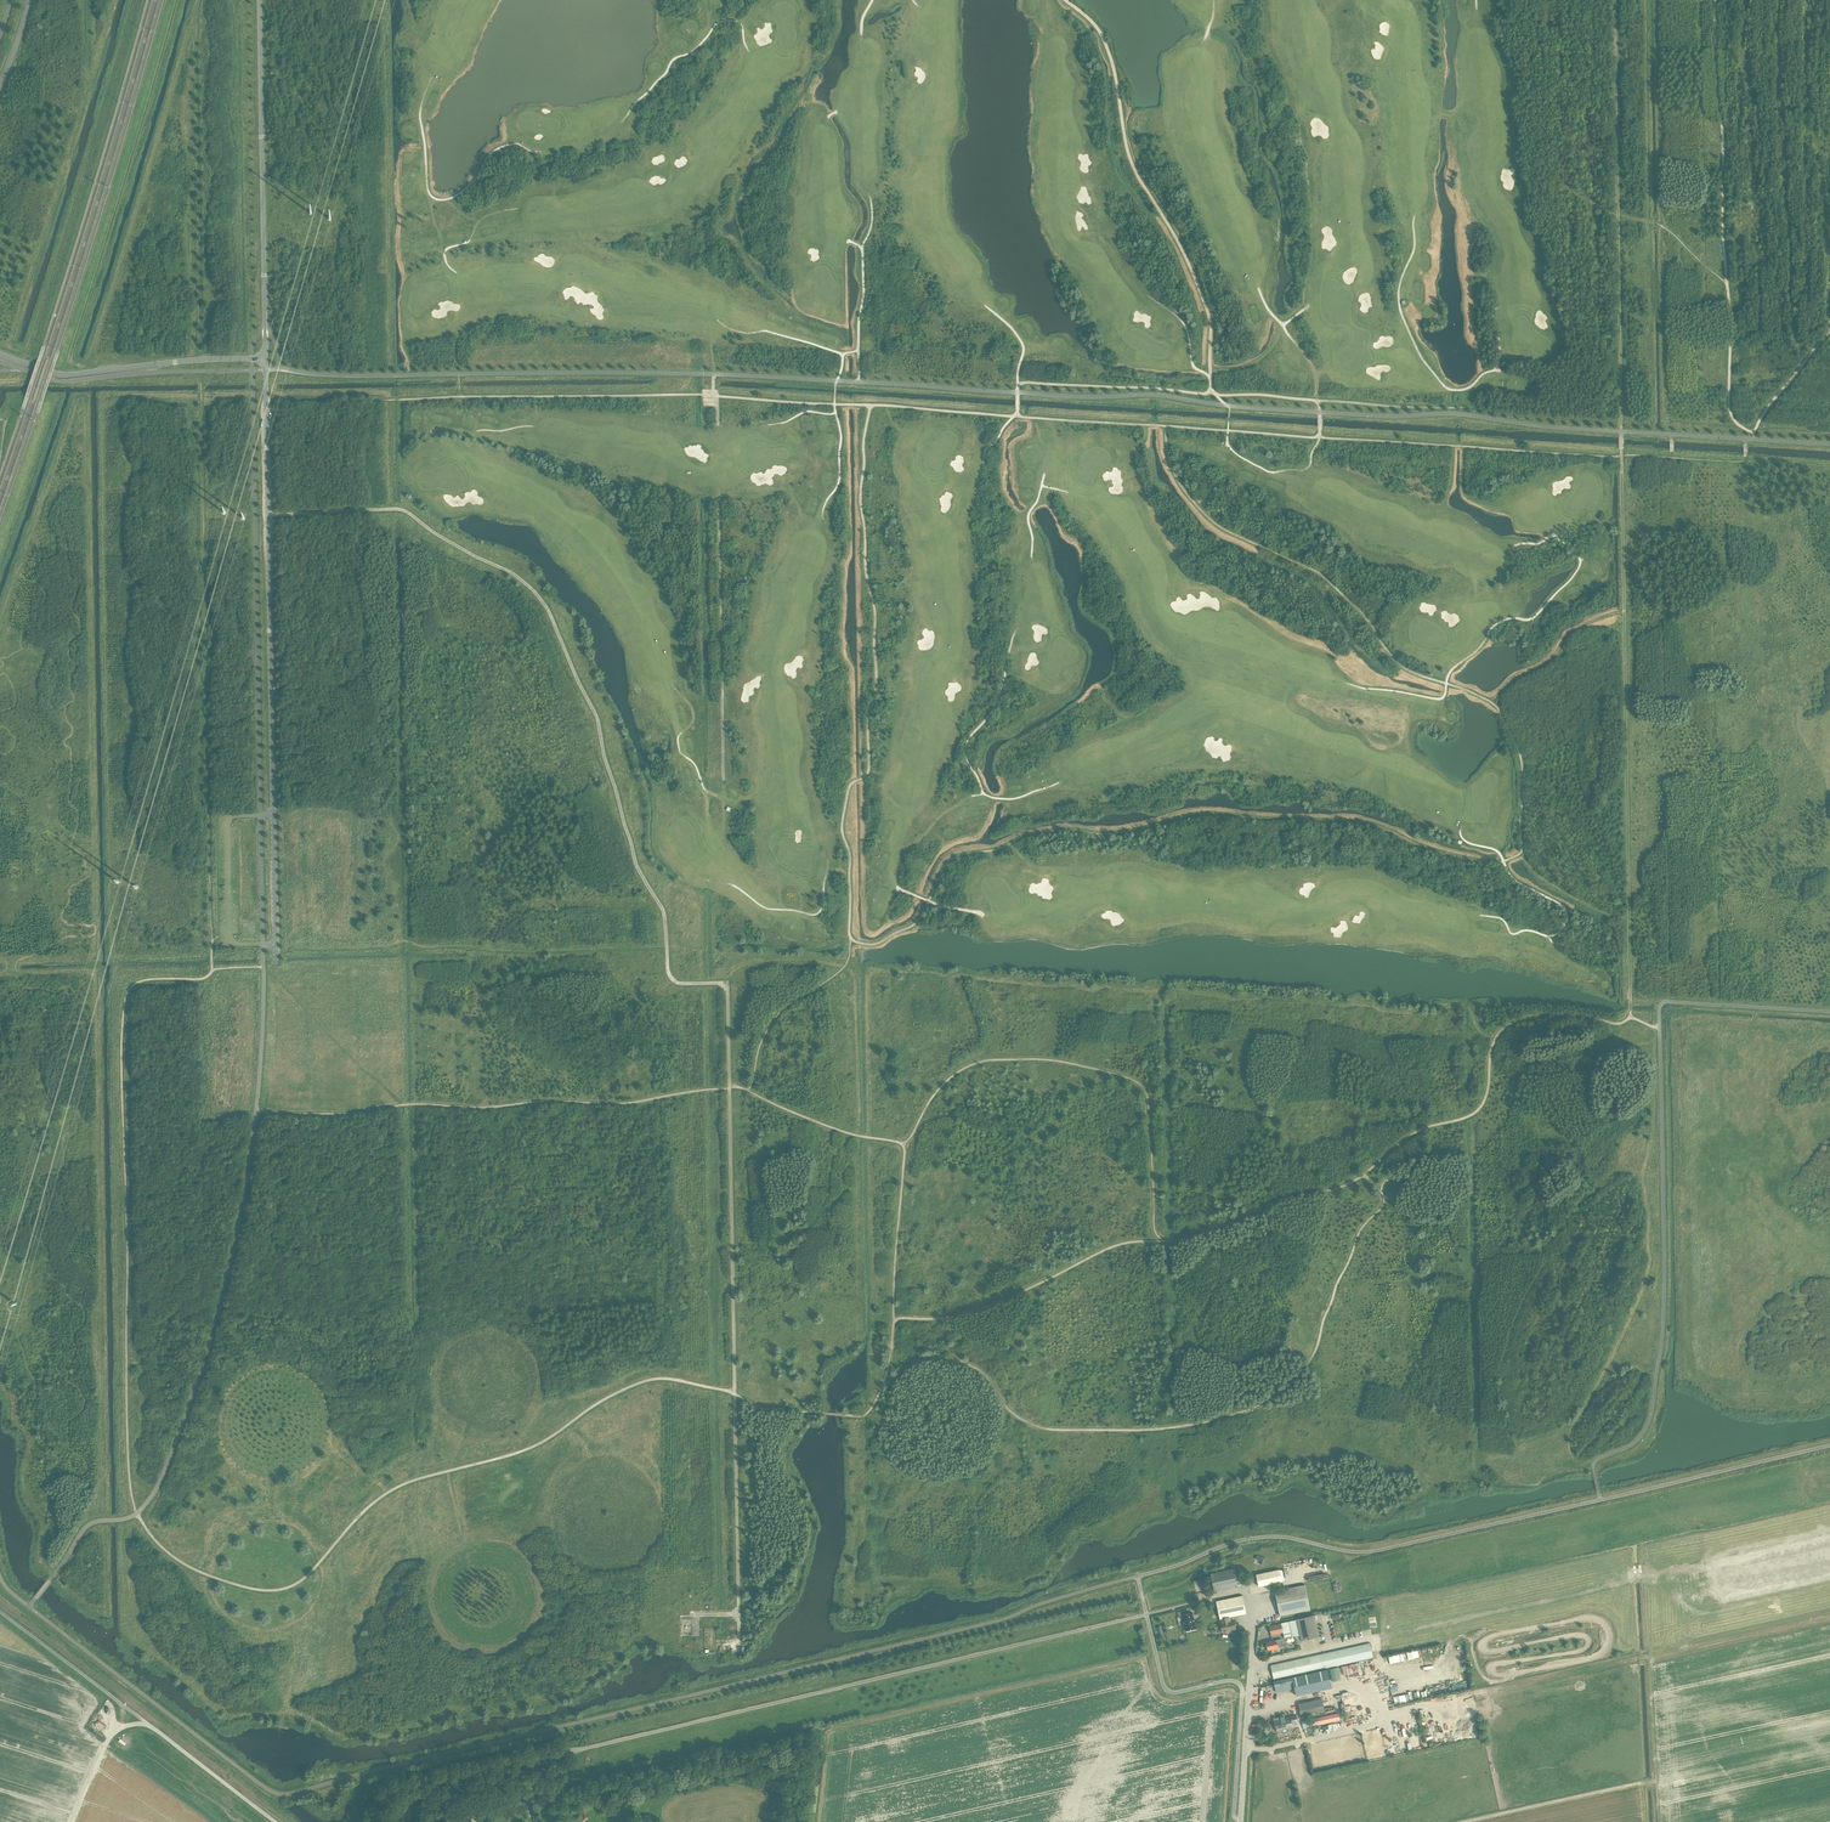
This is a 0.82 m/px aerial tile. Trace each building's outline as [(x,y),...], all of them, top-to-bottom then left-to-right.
[(1214,1592),(1238,1587),(1234,1569),(1211,1574),(1214,1592)] [(1256,1575),(1257,1577),(1259,1586),(1282,1581),(1280,1570),(1256,1575)] [(1305,1585),(1275,1591),(1280,1616),(1310,1610),(1305,1585)] [(1231,1631),(1234,1630),(1236,1630),(1234,1619),(1230,1620),(1230,1617),(1246,1614),(1242,1596),(1216,1601),(1220,1619),(1221,1622),(1220,1622),(1222,1632),(1226,1632),(1227,1633),(1232,1632),(1231,1631)] [(1193,1617),(1192,1612),(1187,1613),(1186,1610),(1178,1612),(1178,1615),(1179,1617),(1181,1616),(1182,1616),(1183,1619),(1185,1630),(1188,1629),(1194,1627),(1196,1627),(1194,1619),(1193,1617)] [(1301,1640),(1301,1641),(1319,1637),(1314,1615),(1296,1619),(1296,1620),(1288,1622),(1281,1623),(1281,1624),(1270,1627),(1271,1635),(1283,1632),(1285,1639),(1295,1636),(1296,1642),(1301,1640)] [(1268,1650),(1278,1647),(1283,1646),(1282,1639),(1276,1640),(1266,1642),(1268,1650)] [(1274,1680),(1373,1657),(1370,1643),(1271,1665),(1274,1680)] [(1331,1681),(1341,1679),(1338,1667),(1329,1669),(1331,1681)] [(1282,1680),(1274,1681),(1276,1692),(1285,1690),(1295,1688),(1296,1696),(1332,1688),(1328,1669),(1282,1680)] [(1326,1717),(1325,1716),(1325,1712),(1322,1699),(1298,1704),(1301,1717),(1320,1713),(1321,1717),(1321,1718),(1326,1717)] [(1274,1722),(1275,1722),(1276,1731),(1292,1727),(1292,1725),(1298,1724),(1296,1715),(1290,1716),(1290,1718),(1285,1719),(1284,1716),(1280,1717),(1273,1719),(1274,1722)] [(1317,1725),(1315,1718),(1305,1721),(1307,1727),(1317,1725)]
